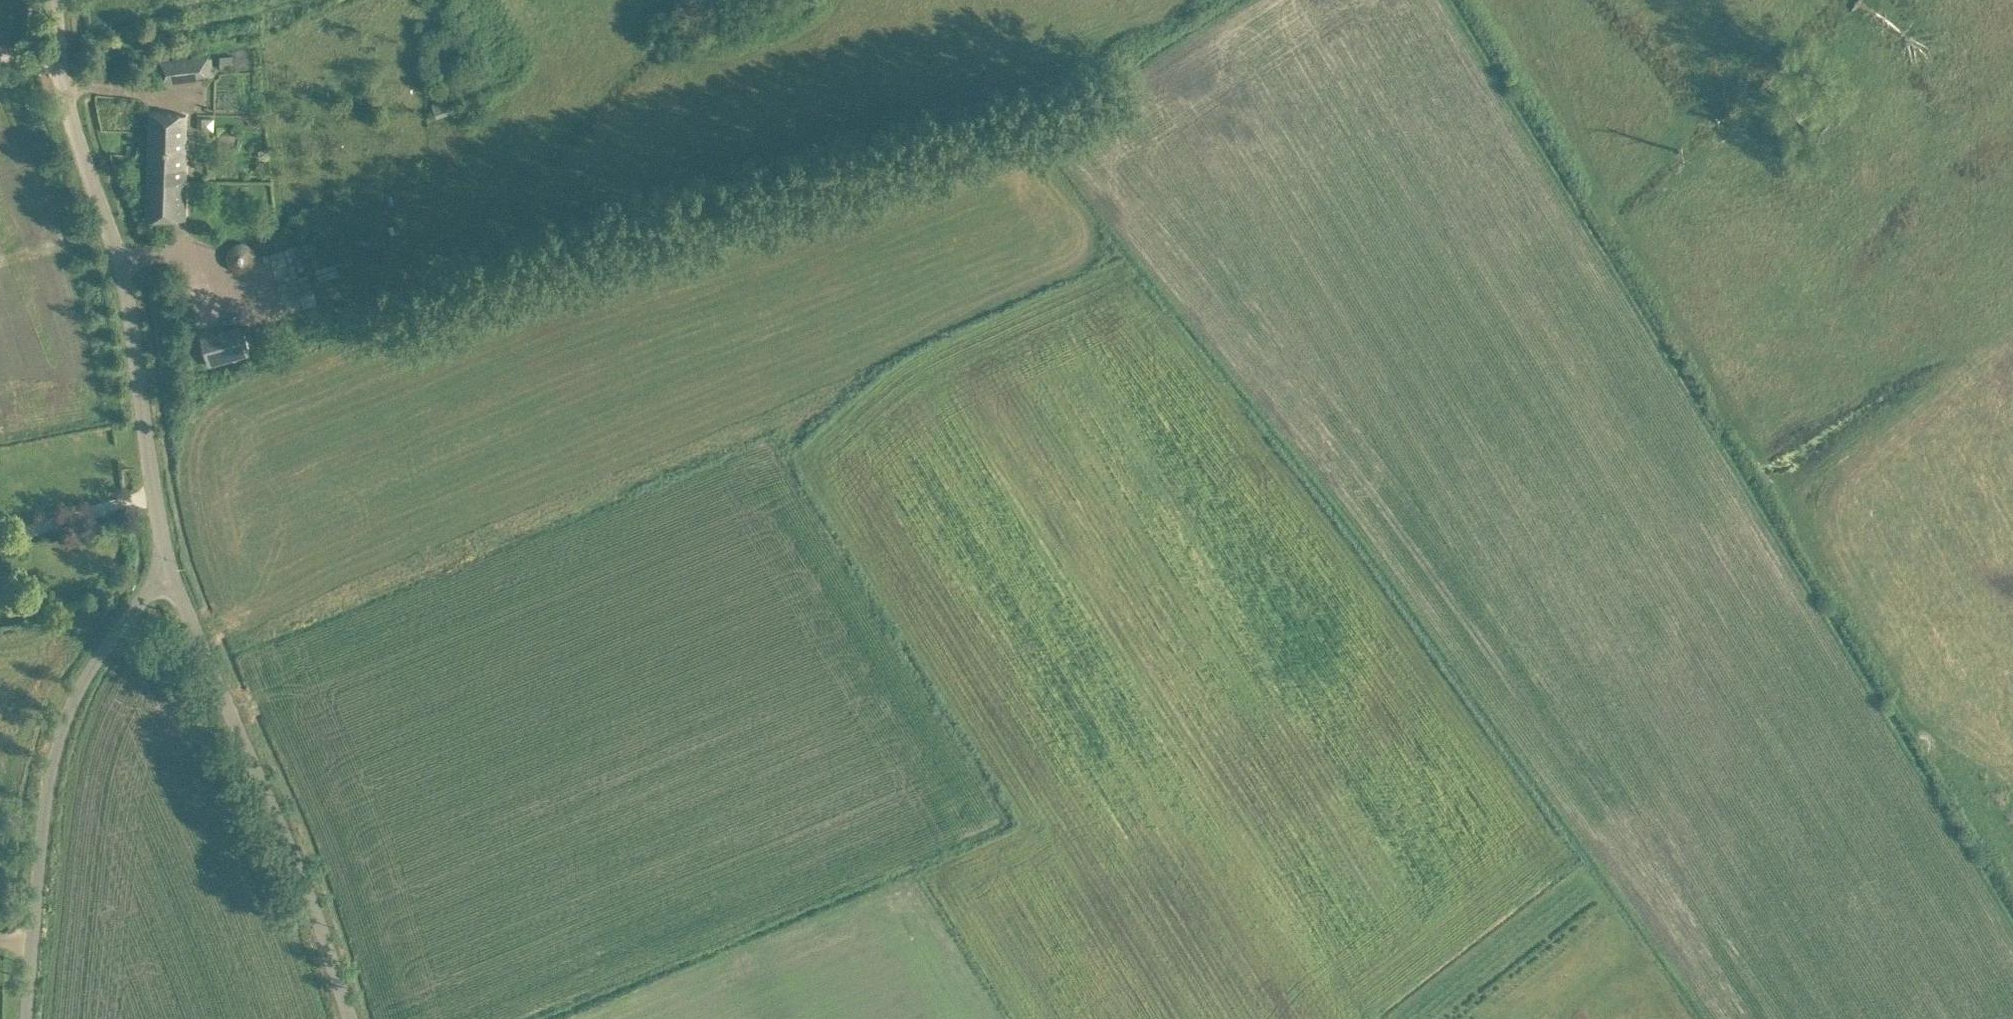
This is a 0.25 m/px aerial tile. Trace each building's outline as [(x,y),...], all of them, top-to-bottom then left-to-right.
[(161,60),(163,81),(211,76),(207,55),(161,60)] [(233,55),(219,57),(220,66),(234,65),(233,55)] [(146,218),(182,220),(187,113),(150,112),(146,218)] [(215,334),(201,338),(209,364),(222,360),(215,334)] [(27,594),(17,604),(25,612),(35,601),(27,594)]
